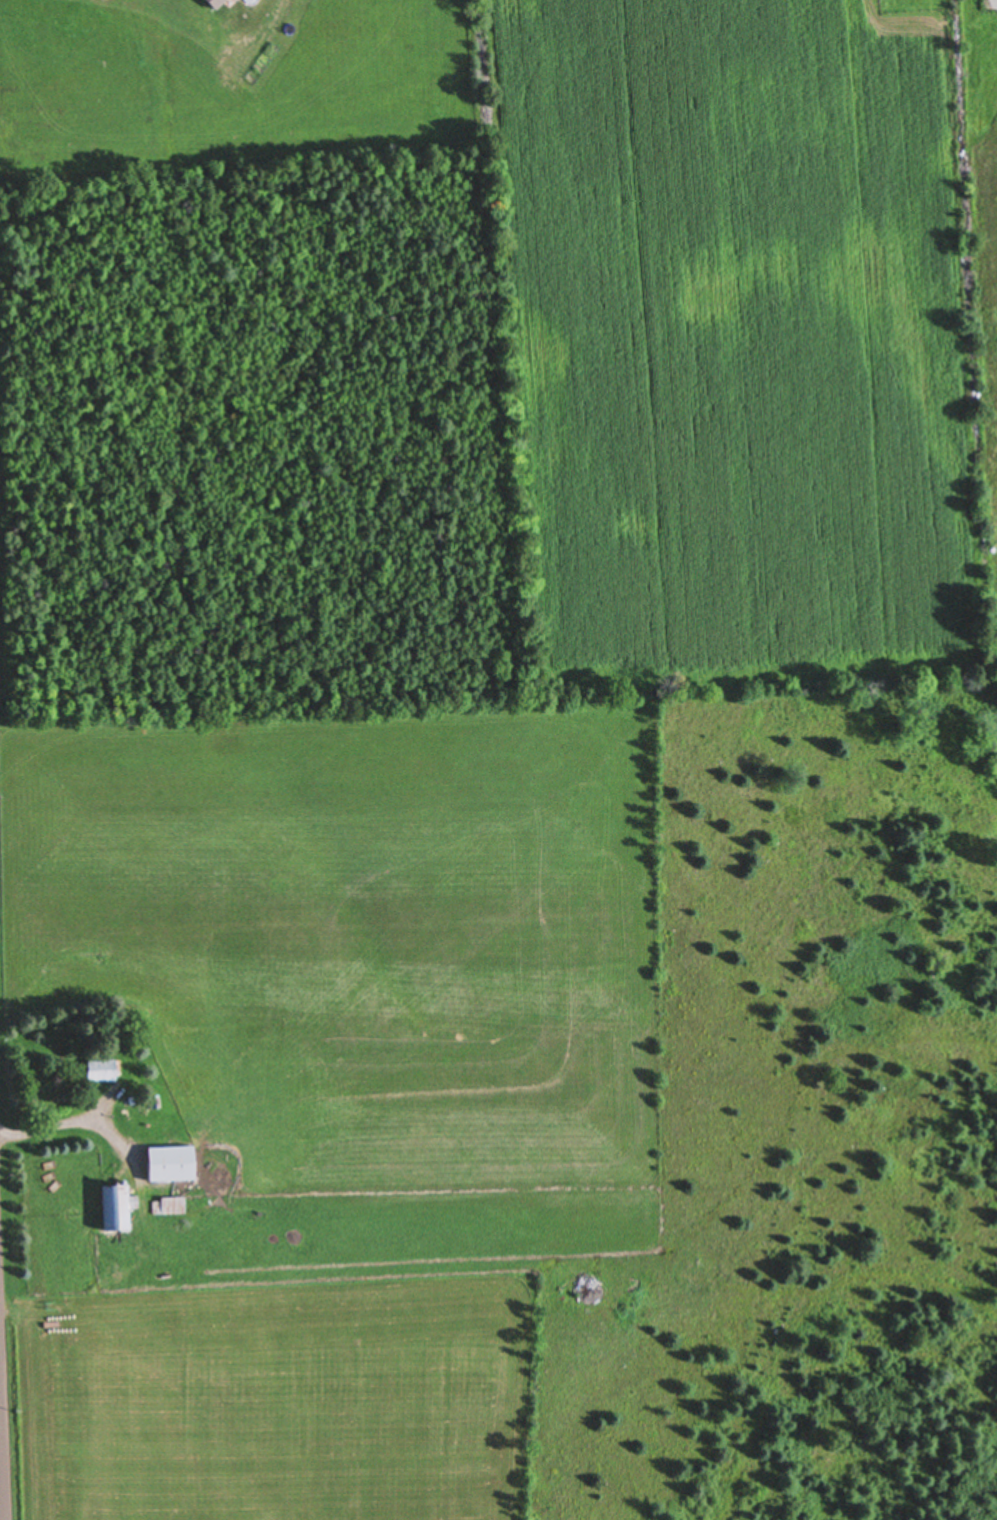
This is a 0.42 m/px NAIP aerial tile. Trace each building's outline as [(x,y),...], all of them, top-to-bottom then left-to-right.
[(115,1062),(86,1062),(86,1083),(115,1083),(115,1062)] [(146,1183),(193,1183),(192,1149),(146,1150),(146,1183)] [(102,1188),(102,1234),(129,1234),(129,1188),(102,1188)] [(185,1201),(152,1201),(152,1216),(185,1216),(185,1201)]
